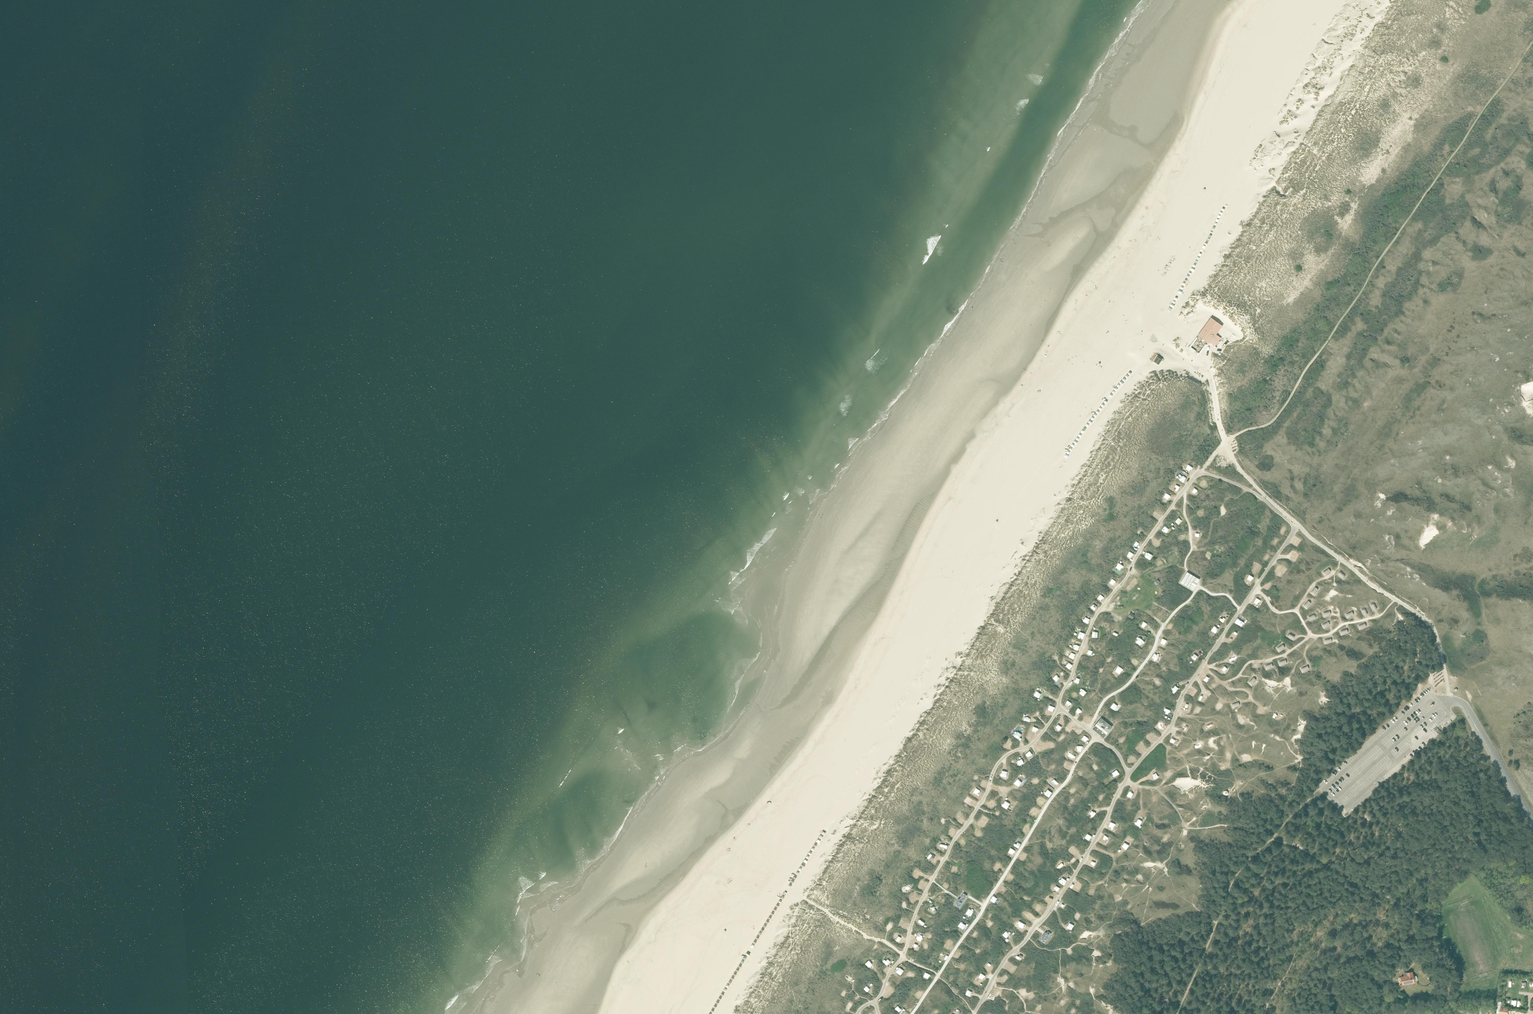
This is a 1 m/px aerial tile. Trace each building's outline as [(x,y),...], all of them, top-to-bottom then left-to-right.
[(1222,326),(1211,317),(1189,347),(1200,356),(1210,342),(1215,346),(1221,338),(1216,334),(1222,326)] [(1164,359),(1159,356),(1157,359),(1155,361),(1161,365),(1164,359)] [(1192,589),(1198,579),(1187,572),(1181,583),(1192,589)] [(1099,722),(1099,721),(1095,725),(1096,726),(1094,729),(1104,736),(1106,734),(1107,734),(1110,730),(1109,730),(1111,727),(1101,719),(1099,722)] [(962,894),(954,905),(957,908),(965,896),(962,894)] [(1049,932),(1043,942),(1046,944),(1053,935),(1049,932)] [(1404,976),(1401,977),(1402,984),(1414,982),(1413,975),(1412,972),(1407,973),(1404,974),(1404,976)]
